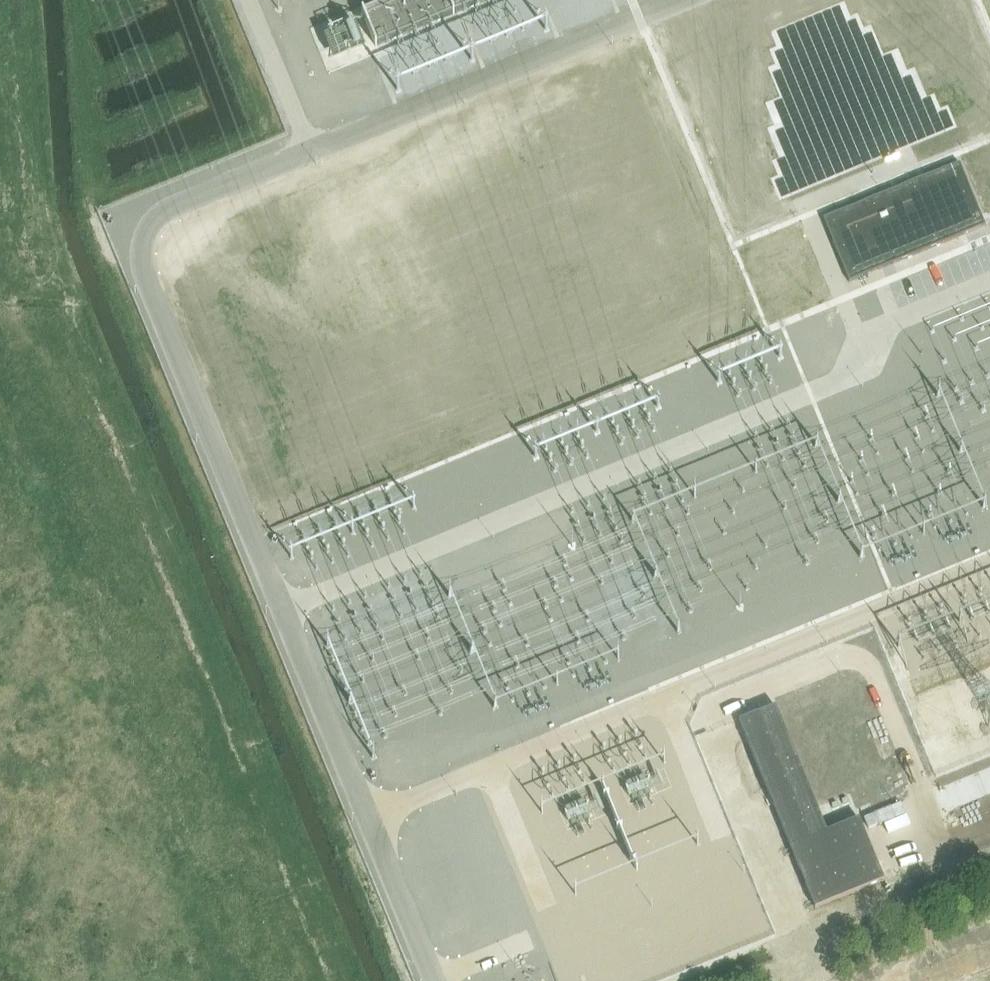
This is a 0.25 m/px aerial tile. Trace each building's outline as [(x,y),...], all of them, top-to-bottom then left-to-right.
[(292,3),(296,13),(320,5),(319,0),(302,0),(292,3)] [(301,20),(286,25),(297,62),(312,57),(301,20)] [(960,165),(825,220),(849,280),(984,225),(960,165)] [(776,706),(739,721),(815,909),(884,880),(859,819),(827,832),(776,706)] [(409,867),(508,832),(499,804),(400,840),(409,867)]
